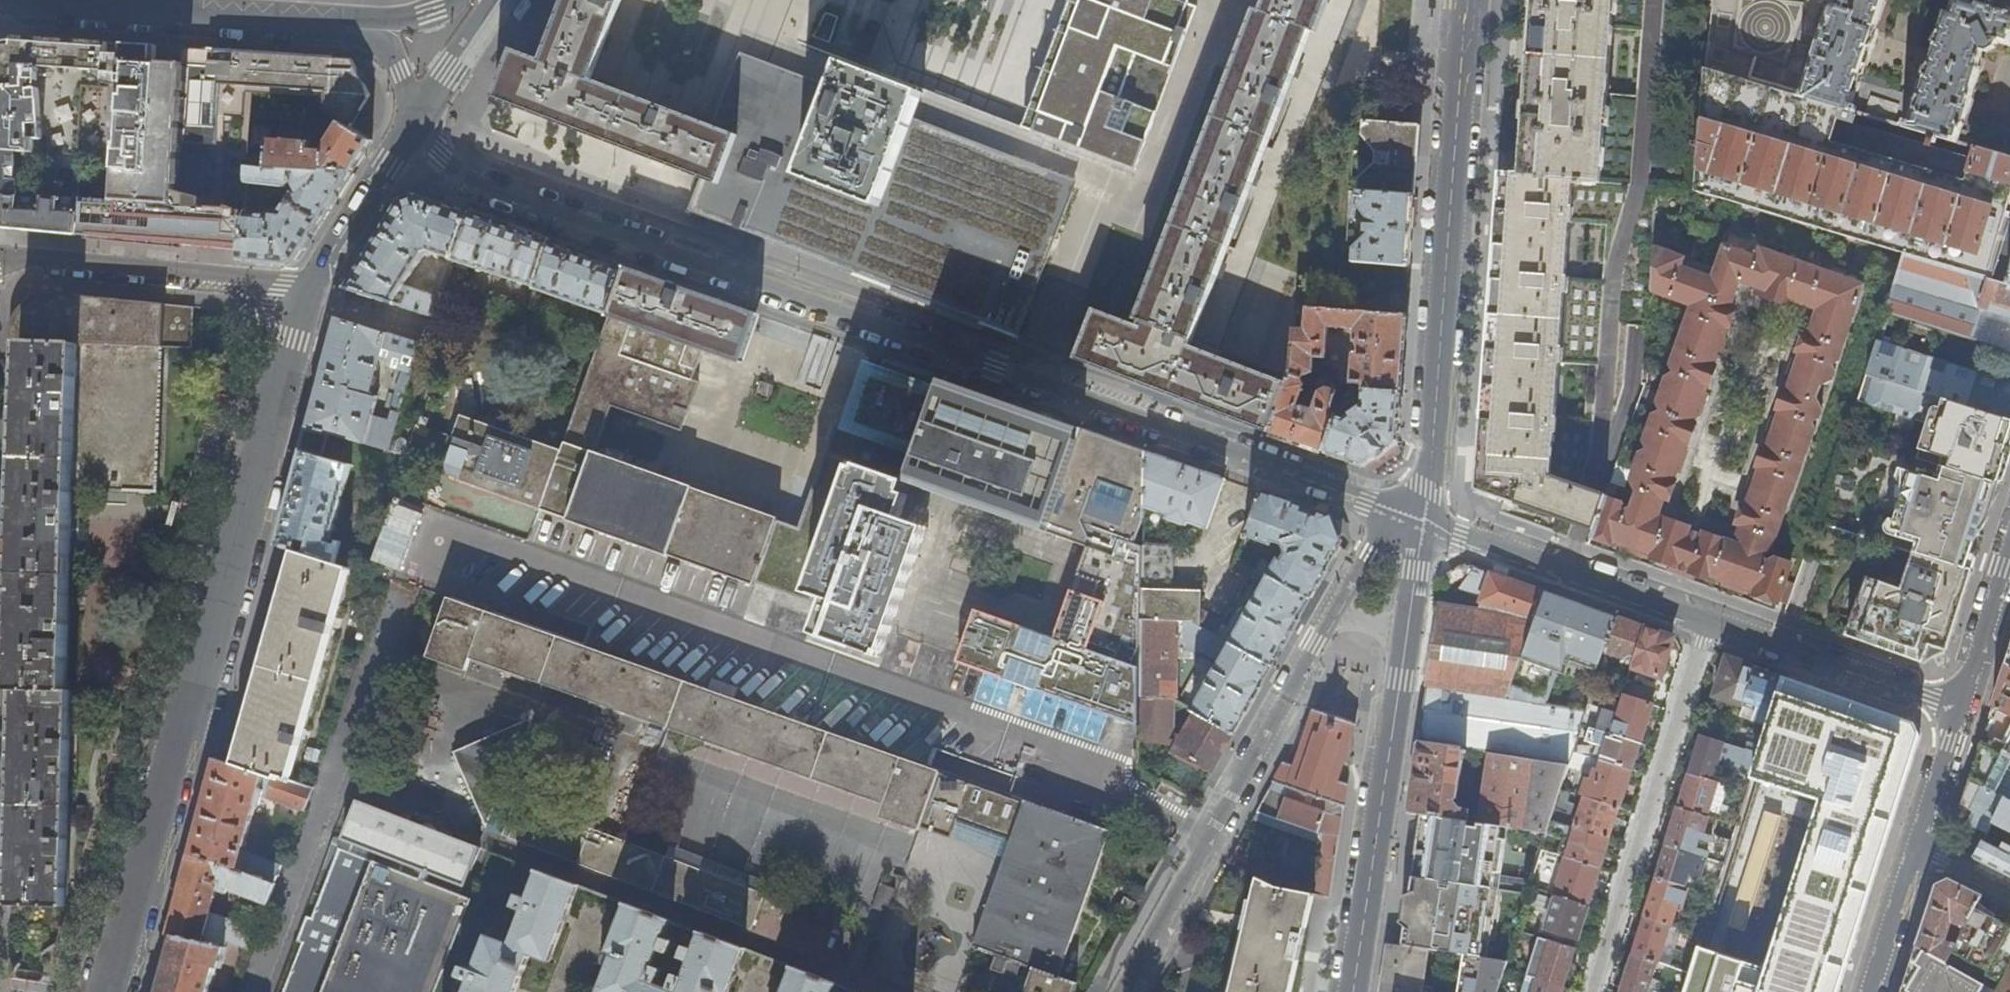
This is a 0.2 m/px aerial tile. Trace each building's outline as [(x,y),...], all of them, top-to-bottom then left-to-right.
[(1017,335),(1075,188),(910,122),(921,92),(843,63),(831,92),(746,62),(720,129),(709,125),(591,80),(621,0),(566,0),(561,14),(543,61),(521,55),(519,60),(502,100),(542,116),(636,152),(691,172),(702,177),(690,210),(699,214),(756,236),(809,256),(869,279),(928,301),(975,319),(1017,335)] [(513,13),(520,21),(532,4),(529,0),(522,0),(513,13)] [(1135,170),(1143,149),(1197,6),(1180,0),(1082,0),(1062,53),(1032,131),(1135,170)] [(1268,431),(1286,382),(1222,357),(1191,345),(1305,45),(1322,0),(1267,0),(1256,28),(1141,326),(1095,309),(1077,358),(1087,362),(1149,385),(1203,406),(1217,411),(1268,431)] [(1706,64),(1712,0),(1521,0),(1519,37),(1511,36),(1510,53),(1508,71),(1515,72),(1509,150),(1507,150),(1502,149),(1495,254),(1484,393),(1479,462),(1478,473),(1488,473),(1486,492),(1500,513),(1541,527),(1572,538),(1590,544),(1592,537),(1606,496),(1646,380),(1641,380),(1655,188),(1695,191),(1696,172),(1700,118),(1706,64)] [(1794,59),(1806,1),(1798,0),(1741,0),(1734,44),(1794,59)] [(1839,5),(1831,3),(1800,94),(1843,107),(1841,114),(1854,118),(1887,0),(1842,0),(1839,5)] [(1959,141),(1982,67),(1977,65),(1983,47),(1991,50),(1998,46),(1999,41),(2002,40),(2009,42),(2009,9),(1985,1),(1983,0),(1973,0),(1973,2),(1966,0),(1955,0),(1951,12),(1946,10),(1910,126),(1959,141)] [(29,38),(28,43),(20,43),(21,37),(20,37),(9,48),(13,52),(2,63),(0,61),(0,82),(8,82),(9,89),(1,90),(2,99),(3,126),(4,134),(0,134),(0,151),(17,152),(118,159),(116,201),(177,205),(178,191),(182,137),(187,64),(158,61),(159,46),(100,42),(43,39),(29,38)] [(187,64),(182,137),(222,139),(224,116),(246,118),(248,90),(306,95),(317,57),(279,54),(215,50),(164,47),(159,46),(158,61),(187,64)] [(328,96),(327,114),(342,123),(350,128),(359,114),(372,94),(353,59),(330,58),(317,57),(306,95),(328,96)] [(1975,147),(1968,169),(1965,179),(1833,138),(1841,114),(1843,107),(1800,94),(1706,64),(1700,118),(1696,172),(1695,191),(1906,255),(1987,280),(2009,201),(2009,158),(1975,147)] [(1869,114),(1896,122),(1901,103),(1875,95),(1869,114)] [(254,131),(255,118),(253,118),(250,149),(271,150),(269,168),(346,172),(353,173),(359,163),(372,141),(350,128),(342,123),(326,151),(311,150),(312,141),(271,139),(271,132),(254,131)] [(1360,179),(1358,191),(1415,194),(1418,155),(1420,124),(1405,123),(1363,120),(1362,132),(1378,151),(1377,165),(1360,179)] [(19,195),(17,152),(0,151),(0,194),(19,195)] [(332,205),(353,173),(346,172),(269,168),(269,171),(249,169),(247,198),(253,199),(254,184),(293,188),(298,185),(299,189),(294,192),(288,202),(322,222),(332,205)] [(243,244),(246,211),(232,208),(231,211),(204,208),(206,200),(178,191),(177,205),(116,201),(81,198),(81,200),(78,234),(116,238),(196,246),(196,240),(243,244)] [(1414,210),(1415,194),(1358,191),(1350,191),(1349,220),(1368,215),(1373,220),(1372,232),(1355,249),(1353,260),(1410,265),(1412,232),(1414,210)] [(19,195),(0,194),(0,227),(12,228),(56,232),(78,234),(81,200),(19,195)] [(400,199),(389,216),(382,229),(344,290),(434,317),(454,261),(471,213),(441,202),(417,194),(408,197),(400,199)] [(252,212),(253,199),(247,198),(246,211),(243,244),(241,260),(286,265),(299,258),(305,249),(311,239),(322,222),(288,202),(282,211),(282,217),(276,216),(276,215),(252,212)] [(509,226),(471,213),(454,261),(536,289),(552,241),(509,226)] [(590,255),(552,241),(536,289),(536,290),(610,316),(627,268),(590,255)] [(1744,584),(1754,587),(1752,592),(1775,600),(1775,598),(1783,601),(1790,582),(1782,579),(1789,561),(1774,556),(1765,561),(1761,552),(1768,548),(1812,423),(1810,417),(1815,415),(1819,404),(1816,397),(1813,395),(1819,378),(1822,379),(1828,377),(1833,365),(1830,359),(1835,357),(1861,282),(1758,246),(1755,255),(1722,244),(1714,267),(1654,246),(1651,287),(1691,302),(1670,362),(1674,371),(1666,374),(1657,399),(1661,409),(1653,412),(1643,438),(1647,446),(1639,450),(1630,475),(1635,486),(1637,486),(1630,506),(1622,509),(1619,501),(1606,496),(1592,537),(1612,544),(1614,539),(1623,542),(1621,548),(1642,555),(1644,550),(1652,552),(1650,557),(1681,568),(1711,578),(1712,573),(1722,576),(1720,582),(1742,590),(1744,584)] [(2006,286),(1987,280),(1906,255),(1887,311),(2009,351),(2009,287),(2006,286)] [(871,656),(872,654),(897,585),(903,588),(925,529),(922,528),(922,527),(908,522),(895,518),(907,483),(917,454),(890,444),(846,429),(839,426),(829,456),(835,458),(807,537),(777,527),(780,519),(623,463),(626,455),(610,449),(607,458),(595,453),(612,406),(683,432),(700,383),(694,380),(705,351),(737,361),(754,313),(710,297),(644,274),(627,268),(610,316),(562,451),(542,507),(542,510),(756,586),(757,584),(820,607),(811,634),(871,656)] [(79,344),(73,490),(158,493),(159,477),(161,407),(164,347),(193,348),(193,344),(195,306),(158,303),(95,297),(55,293),(48,293),(40,295),(35,296),(29,301),(22,306),(16,312),(11,322),(9,331),(11,376),(22,375),(22,342),(79,344)] [(1300,377),(1302,376),(1314,370),(1315,356),(1327,357),(1329,326),(1354,328),(1353,337),(1355,340),(1357,341),(1356,351),(1354,352),(1352,354),(1350,377),(1340,376),(1340,382),(1349,383),(1354,383),(1364,384),(1364,390),(1400,392),(1403,354),(1406,315),(1297,308),(1289,373),(1300,377)] [(337,317),(337,318),(323,371),(308,427),(327,433),(390,451),(422,345),(337,317)] [(2009,420),(2009,383),(1878,341),(1867,375),(2009,420)] [(71,550),(73,490),(79,344),(22,342),(22,375),(20,423),(19,506),(16,608),(15,675),(15,688),(19,689),(18,759),(16,859),(15,904),(66,906),(68,826),(70,756),(72,698),(72,690),(68,690),(69,634),(71,550)] [(890,444),(917,370),(892,361),(888,373),(868,366),(846,429),(890,444)] [(992,397),(917,370),(890,444),(917,454),(907,483),(974,507),(1045,532),(1084,429),(1043,415),(992,397)] [(1305,384),(1302,376),(1300,377),(1289,373),(1286,382),(1268,431),(1294,440),(1324,451),(1335,416),(1331,415),(1338,389),(1329,386),(1328,383),(1323,385),(1324,389),(1321,391),(1315,408),(1303,403),(1302,405),(1298,404),(1305,384)] [(1867,375),(1859,401),(1929,423),(1918,457),(1942,465),(1995,481),(2001,482),(2009,453),(2009,420),(1867,375)] [(1337,415),(1349,383),(1340,382),(1338,389),(1331,415),(1335,416),(1337,415)] [(1398,420),(1400,392),(1364,390),(1364,384),(1354,383),(1349,405),(1357,407),(1343,417),(1337,415),(1335,416),(1324,451),(1344,458),(1363,464),(1396,442),(1398,426),(1398,420)] [(542,507),(562,451),(497,428),(499,423),(471,413),(469,418),(463,415),(455,438),(458,439),(449,465),(449,470),(451,474),(452,476),(542,507)] [(327,433),(308,427),(300,450),(321,456),(327,433)] [(1117,441),(1084,429),(1045,532),(1086,546),(1113,556),(1119,539),(1135,544),(1144,517),(1144,506),(1145,451),(1117,441)] [(274,544),(295,551),(337,563),(344,540),(332,536),(352,464),(321,456),(300,450),(288,492),(288,495),(274,544)] [(1218,477),(1145,451),(1144,506),(1165,514),(1163,519),(1182,526),(1184,521),(1205,528),(1225,479),(1218,477)] [(1995,481),(1942,465),(1937,480),(1904,470),(1901,500),(1892,531),(1899,533),(1898,536),(1917,543),(1914,551),(1968,568),(1979,533),(1995,481)] [(1276,556),(1267,573),(1309,598),(1323,574),(1327,566),(1341,541),(1333,517),(1302,506),(1261,492),(1244,540),(1248,542),(1250,538),(1270,546),(1272,542),(1283,546),(1285,551),(1280,558),(1276,556)] [(1134,546),(1135,544),(1119,539),(1113,556),(1086,546),(1053,640),(979,613),(960,664),(1139,729),(1140,697),(1141,620),(1143,550),(1134,546)] [(1143,547),(1143,550),(1141,620),(1192,621),(1214,633),(1220,622),(1221,621),(1193,604),(1200,592),(1170,592),(1171,547),(1143,546),(1143,547)] [(1238,557),(1252,565),(1255,566),(1259,559),(1240,549),(1238,557)] [(350,567),(337,563),(295,551),(287,580),(264,659),(244,731),(234,764),(234,765),(280,780),(281,776),(291,779),(350,567)] [(1968,568),(1914,551),(1901,587),(1867,576),(1846,635),(1855,638),(1890,651),(1895,653),(1924,663),(1948,651),(1958,618),(1973,570),(1968,568)] [(1248,573),(1252,565),(1238,557),(1236,556),(1232,569),(1245,577),(1248,573)] [(988,573),(1013,582),(1017,567),(993,559),(988,573)] [(1443,584),(1449,586),(1466,574),(1469,565),(1466,564),(1444,577),(1443,584)] [(1267,573),(1255,566),(1252,565),(1248,573),(1262,581),(1247,608),(1243,606),(1238,614),(1236,613),(1227,627),(1220,622),(1214,633),(1271,665),(1291,631),(1309,598),(1267,573)] [(1441,604),(1428,687),(1507,700),(1545,592),(1515,582),(1474,567),(1460,592),(1482,600),(1481,604),(1519,616),(1519,617),(1441,604)] [(1545,592),(1507,700),(1549,706),(1559,674),(1568,677),(1575,657),(1603,666),(1606,655),(1618,618),(1586,607),(1545,592)] [(1077,988),(1060,982),(1114,832),(445,594),(425,649),(463,662),(468,649),(884,797),(879,810),(917,824),(918,822),(948,833),(955,815),(1014,836),(972,951),(996,959),(991,972),(1004,977),(1009,964),(1037,974),(1030,991),(1075,991),(1077,988)] [(1632,623),(1618,618),(1606,655),(1634,665),(1645,628),(1632,623)] [(1271,665),(1214,633),(1192,621),(1141,620),(1140,697),(1173,698),(1174,698),(1174,655),(1179,655),(1182,657),(1188,645),(1190,643),(1219,659),(1217,661),(1215,664),(1200,655),(1194,665),(1210,674),(1191,708),(1198,712),(1233,733),(1252,700),(1271,665)] [(1645,628),(1634,665),(1632,671),(1661,680),(1673,638),(1645,628)] [(1717,696),(1745,707),(1756,667),(1739,660),(1728,657),(1717,696)] [(2006,663),(1998,689),(1992,707),(2009,716),(2009,665),(2006,663)] [(1770,672),(1756,667),(1745,707),(1773,717),(1786,677),(1770,672)] [(1773,717),(1754,778),(1823,800),(1770,962),(1767,962),(1765,966),(1702,946),(1694,973),(1688,991),(1838,991),(1850,957),(1852,949),(1873,884),(1896,813),(1920,736),(1913,723),(1886,713),(1822,690),(1819,689),(1786,677),(1773,717)] [(1625,697),(1627,698),(1653,706),(1657,694),(1628,685),(1625,697)] [(1507,700),(1428,687),(1425,713),(1420,742),(1466,749),(1491,754),(1571,767),(1588,713),(1549,706),(1507,700)] [(1173,698),(1140,697),(1139,729),(1139,733),(1171,743),(1173,698)] [(1645,731),(1653,706),(1627,698),(1615,736),(1641,744),(1645,731)] [(1992,707),(1985,728),(1981,743),(2009,757),(2009,716),(1992,707)] [(1315,895),(1330,897),(1347,783),(1336,780),(1349,742),(1356,723),(1315,708),(1297,766),(1285,762),(1253,819),(1258,821),(1262,816),(1316,835),(1317,832),(1324,834),(1315,895)] [(480,820),(487,823),(497,794),(498,793),(502,794),(511,767),(508,766),(517,740),(520,741),(530,715),(519,711),(516,717),(463,740),(456,738),(451,752),(457,754),(483,813),(480,820)] [(1212,771),(1233,733),(1198,712),(1177,749),(1212,771)] [(1641,744),(1615,736),(1612,735),(1603,761),(1633,770),(1637,757),(1641,744)] [(1700,754),(1694,774),(1718,782),(1730,744),(1706,736),(1700,754)] [(1466,749),(1420,742),(1416,772),(1410,811),(1424,813),(1470,821),(1472,808),(1462,806),(1456,799),(1460,796),(1466,749)] [(1969,780),(2005,798),(2009,800),(2009,757),(1981,743),(1974,764),(1969,780)] [(1564,791),(1571,767),(1491,754),(1480,822),(1500,825),(1550,833),(1554,822),(1564,791)] [(313,787),(291,779),(281,776),(280,780),(234,765),(215,759),(204,802),(190,853),(225,861),(224,864),(278,885),(285,864),(245,849),(249,832),(256,834),(259,823),(252,821),(260,793),(305,809),(313,787)] [(1633,770),(1603,761),(1598,759),(1595,768),(1598,769),(1594,782),(1592,781),(1588,782),(1584,794),(1587,798),(1621,808),(1626,794),(1633,770)] [(1731,786),(1718,782),(1694,774),(1690,788),(1683,808),(1713,817),(1720,820),(1731,786)] [(1993,821),(2005,798),(1969,780),(1962,801),(1957,818),(1987,833),(1993,821)] [(1587,798),(1564,791),(1554,822),(1611,839),(1615,827),(1621,808),(1587,798)] [(506,830),(516,802),(497,794),(487,823),(506,830)] [(2005,798),(1993,821),(2009,829),(2009,800),(2005,798)] [(368,847),(364,856),(462,895),(465,887),(468,888),(482,850),(361,800),(346,838),(368,847)] [(504,836),(744,929),(757,894),(516,802),(506,830),(504,836)] [(1708,832),(1713,817),(1683,808),(1678,826),(1671,846),(1698,854),(1708,857),(1715,835),(1708,832)] [(1499,890),(1501,890),(1503,876),(1493,874),(1500,825),(1480,822),(1470,821),(1424,813),(1421,829),(1416,866),(1414,876),(1499,890)] [(1554,822),(1550,833),(1550,835),(1567,840),(1562,856),(1568,857),(1602,868),(1607,853),(1611,839),(1554,822)] [(1716,901),(1755,913),(1779,837),(1740,826),(1716,901)] [(1983,841),(1982,844),(1975,858),(1978,860),(1996,870),(2009,877),(2009,854),(1983,841)] [(287,991),(438,991),(473,900),(462,895),(364,856),(342,846),(287,991)] [(1687,887),(1698,854),(1671,846),(1666,863),(1661,879),(1687,887)] [(190,853),(183,878),(179,894),(168,935),(172,936),(165,962),(157,991),(211,991),(216,972),(221,973),(228,948),(205,941),(207,934),(250,951),(258,929),(212,912),(220,886),(270,905),(278,885),(224,864),(225,861),(190,853)] [(1596,887),(1602,868),(1568,857),(1556,896),(1558,897),(1590,906),(1596,887)] [(475,970),(465,967),(458,985),(468,989),(467,991),(518,991),(532,954),(550,961),(580,886),(540,871),(529,898),(520,894),(515,907),(525,910),(512,943),(489,935),(475,970)] [(1499,890),(1414,876),(1410,907),(1404,946),(1430,950),(1466,956),(1488,960),(1499,890)] [(1304,936),(1315,895),(1277,889),(1258,878),(1249,918),(1239,958),(1231,991),(1291,991),(1304,936)] [(1925,950),(1948,963),(1957,945),(1945,941),(1951,923),(1967,928),(1977,909),(1984,896),(1950,878),(1936,884),(1927,913),(1917,946),(1925,950)] [(1693,889),(1687,887),(1661,879),(1655,897),(1649,918),(1674,926),(1676,926),(1682,908),(1687,909),(1693,889)] [(1120,908),(1131,915),(1137,903),(1126,897),(1120,908)] [(1585,923),(1590,906),(1558,897),(1548,930),(1580,939),(1585,923)] [(747,949),(702,932),(696,949),(688,946),(681,964),(689,967),(685,976),(677,972),(675,977),(671,976),(668,984),(659,981),(664,968),(655,964),(659,955),(667,959),(674,940),(666,937),(672,921),(628,904),(610,950),(616,952),(601,991),(730,991),(747,949)] [(1977,909),(1967,928),(1957,945),(1948,963),(1974,977),(1980,967),(1988,972),(2009,931),(2009,925),(1992,917),(1977,909)] [(1662,963),(1674,926),(1649,918),(1643,936),(1637,955),(1661,963),(1662,963)] [(2004,980),(2009,968),(2009,931),(1988,972),(2004,980)] [(1541,938),(1529,976),(1536,978),(1565,987),(1570,969),(1577,949),(1541,938)] [(1430,950),(1404,946),(1389,944),(1385,973),(1382,991),(1423,991),(1430,950)] [(1987,984),(1983,982),(1974,977),(1948,963),(1925,950),(1917,963),(1923,967),(1917,978),(1916,978),(1908,990),(1910,991),(1982,991),(1987,984)] [(1661,963),(1637,955),(1631,973),(1625,991),(1652,991),(1661,963)] [(1509,963),(1488,960),(1466,956),(1460,991),(1500,991),(1509,963)] [(838,984),(795,967),(786,991),(835,991),(838,984)] [(2004,980),(1998,991),(2001,991),(2009,991),(2009,968),(2004,980)] [(1565,987),(1536,978),(1531,991),(1563,991),(1565,987)]
